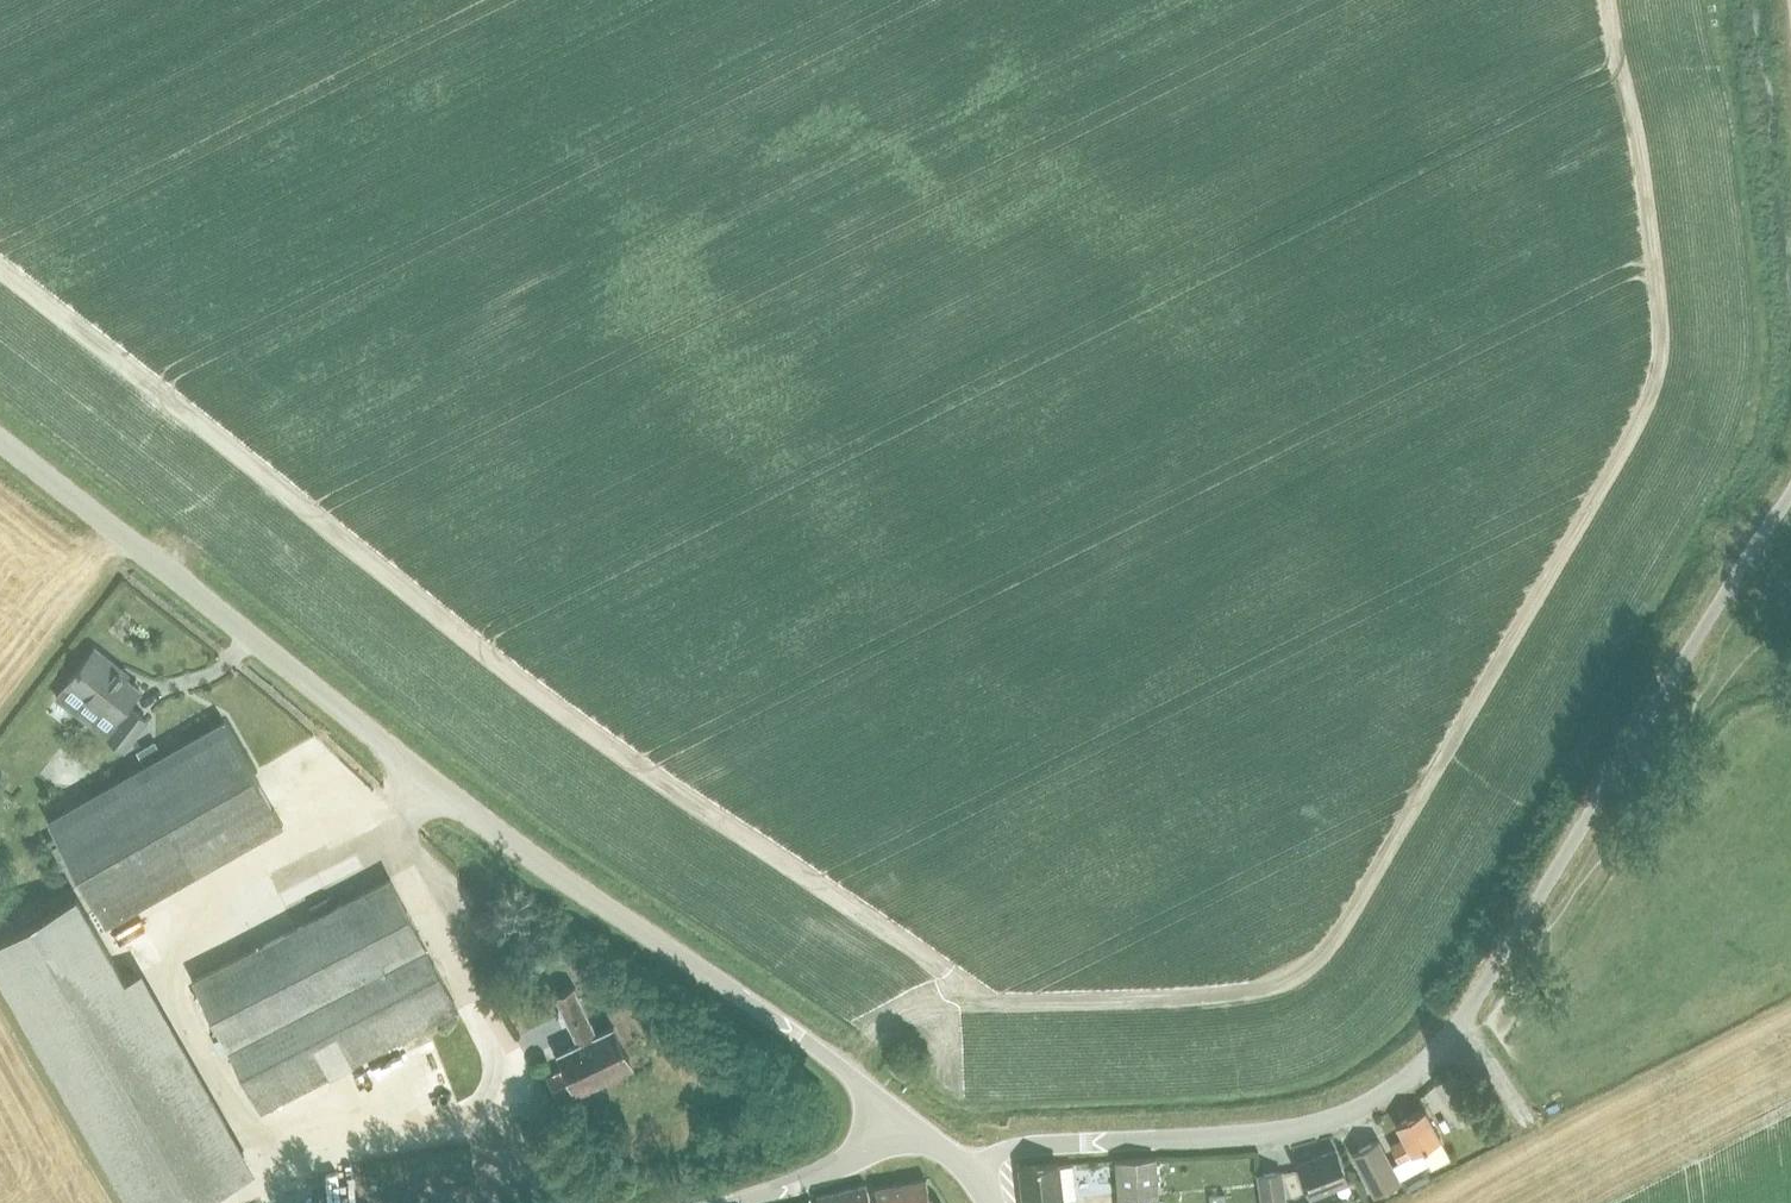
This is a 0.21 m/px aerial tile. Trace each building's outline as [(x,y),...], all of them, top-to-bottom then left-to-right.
[(95,648),(68,683),(119,723),(108,736),(124,749),(147,720),(128,705),(140,689),(113,668),(116,664),(95,648)] [(145,765),(52,818),(65,840),(53,847),(63,864),(75,858),(111,921),(283,823),(225,720),(164,755),(145,765)] [(391,878),(195,978),(263,1110),(458,1009),(391,878)] [(0,939),(0,972),(131,1202),(203,1202),(241,1182),(78,895),(0,939)] [(556,994),(579,1043),(559,1052),(578,1092),(633,1065),(614,1026),(598,1034),(575,985),(556,994)] [(345,1071),(355,1099),(389,1087),(398,1111),(447,1094),(428,1041),(345,1071)] [(896,1057),(891,1065),(905,1075),(911,1068),(896,1057)] [(552,1094),(571,1084),(559,1061),(540,1071),(552,1094)] [(1480,1094),(1471,1099),(1477,1112),(1487,1107),(1480,1094)] [(1404,1139),(1390,1147),(1398,1163),(1422,1151),(1429,1165),(1448,1155),(1441,1141),(1424,1109),(1396,1124),(1404,1139)] [(1375,1193),(1400,1180),(1378,1139),(1353,1152),(1375,1193)] [(1299,1164),(1310,1194),(1348,1179),(1337,1149),(1299,1164)] [(473,1176),(470,1150),(405,1157),(408,1183),(473,1176)] [(1154,1159),(1114,1163),(1117,1202),(1158,1202),(1154,1159)] [(1020,1170),(1024,1202),(1062,1202),(1061,1202),(1076,1201),(1071,1164),(1057,1166),(1020,1170)] [(377,1166),(363,1168),(366,1190),(380,1188),(379,1186),(377,1166)] [(1259,1175),(1263,1202),(1283,1202),(1278,1172),(1259,1175)] [(926,1182),(875,1190),(877,1202),(930,1202),(926,1182)] [(863,1189),(817,1201),(818,1202),(867,1202),(863,1189)]
